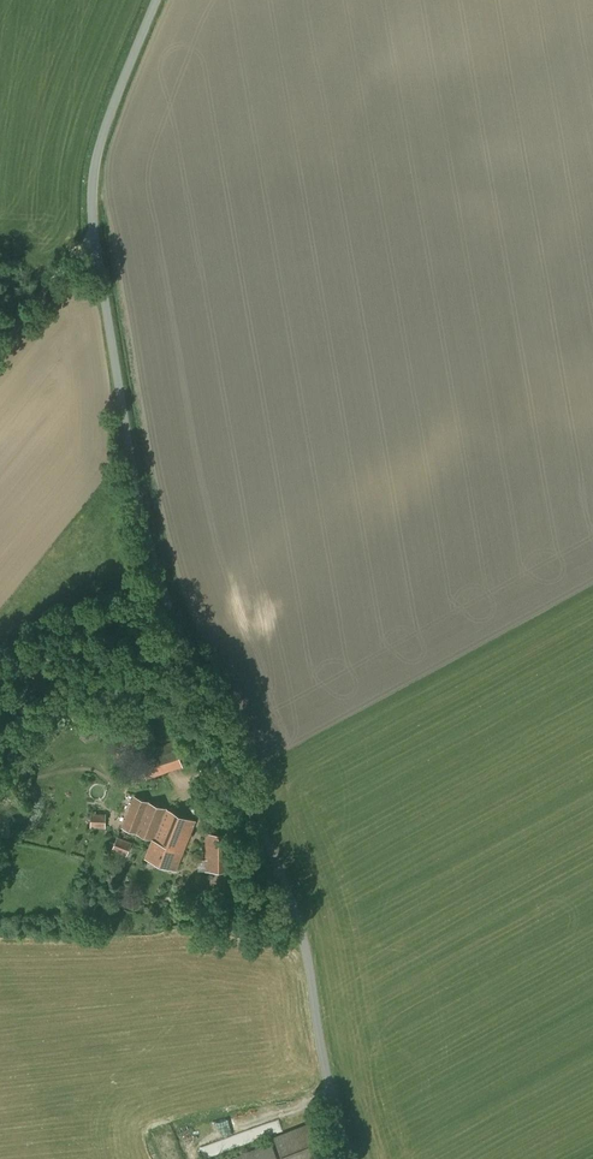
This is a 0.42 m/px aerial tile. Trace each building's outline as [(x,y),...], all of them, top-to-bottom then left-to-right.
[(174,740),(138,753),(146,778),(183,766),(174,740)] [(122,827),(152,839),(183,851),(196,820),(134,796),(122,827)] [(91,817),(86,817),(86,825),(91,825),(90,827),(105,828),(106,813),(91,813),(91,817)] [(205,833),(205,871),(234,870),(234,832),(205,833)] [(112,850),(127,856),(132,842),(117,836),(114,843),(110,841),(108,847),(112,849),(112,850)] [(183,851),(152,839),(145,857),(176,870),(183,851)] [(282,1158),(324,1158),(310,1122),(273,1137),(282,1158)] [(271,1142),(228,1158),(278,1158),(271,1142)]
